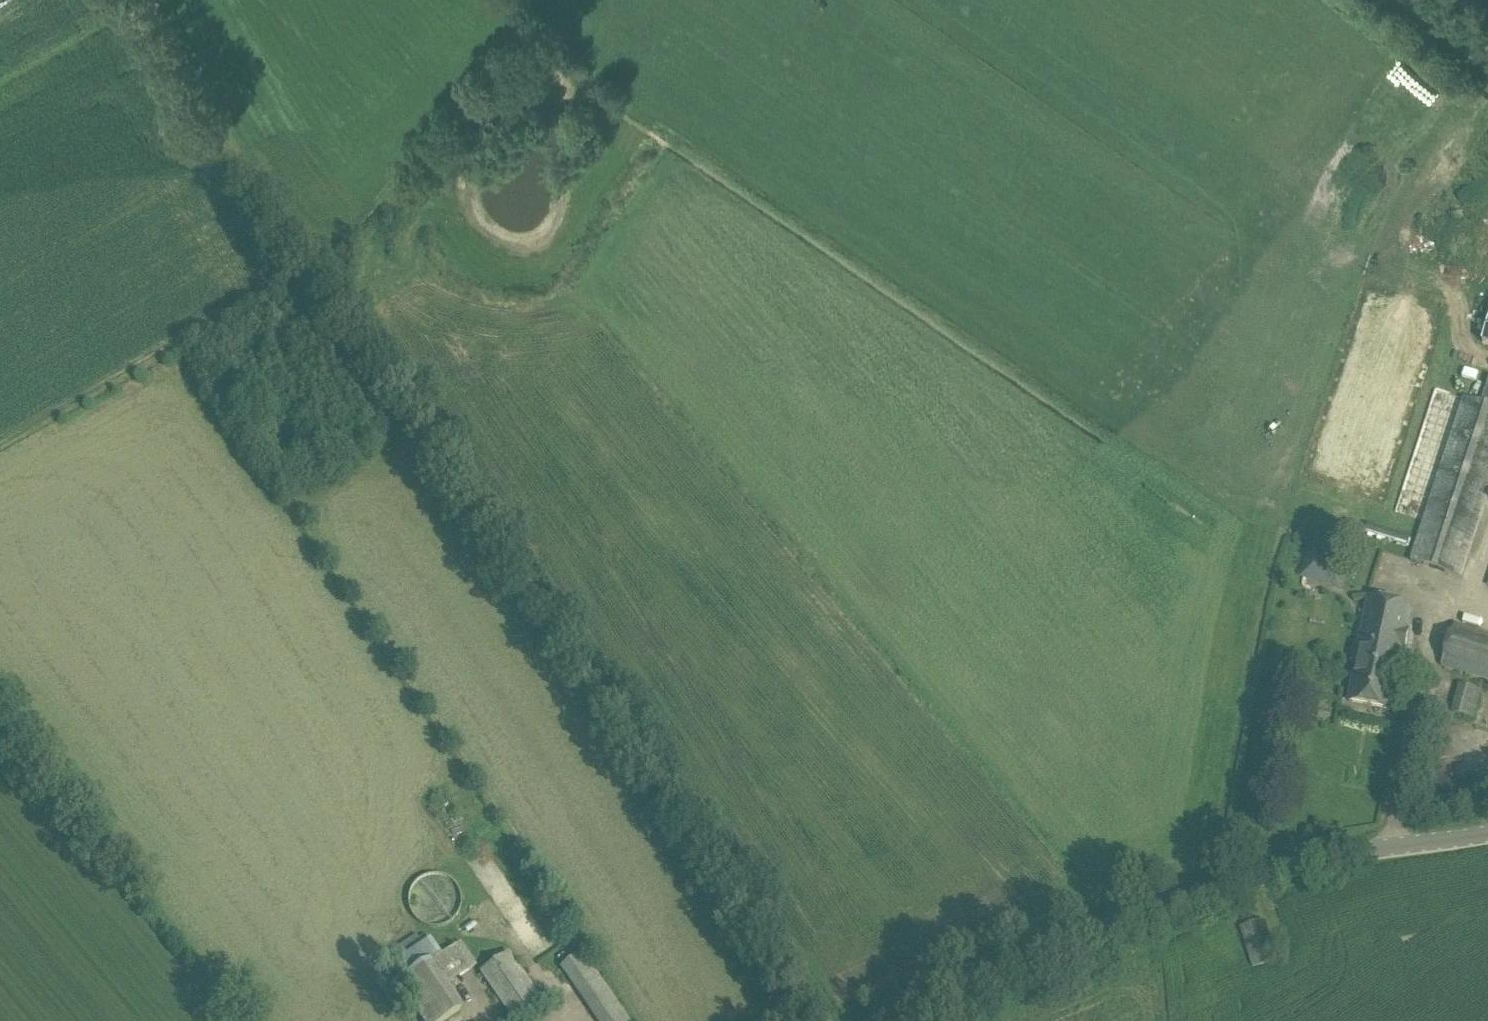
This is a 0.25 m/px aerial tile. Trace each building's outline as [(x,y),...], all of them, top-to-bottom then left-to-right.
[(1412,561),(1462,577),(1487,498),(1487,407),(1465,399),(1412,561)] [(1358,663),(1351,702),(1391,710),(1399,671),(1401,672),(1414,608),(1369,599),(1356,663),(1358,663)] [(1442,666),(1487,681),(1487,634),(1455,624),(1442,666)] [(1458,687),(1451,715),(1475,722),(1482,693),(1458,687)] [(1265,922),(1242,929),(1254,967),(1277,960),(1265,922)] [(432,940),(387,969),(398,985),(432,963),(443,956),(432,940)] [(481,973),(514,1020),(525,1020),(547,1006),(510,953),(481,973)] [(584,953),(561,968),(598,1020),(630,1020),(584,953)] [(398,985),(422,1020),(446,1020),(463,1010),(448,986),(432,963),(398,985)]
